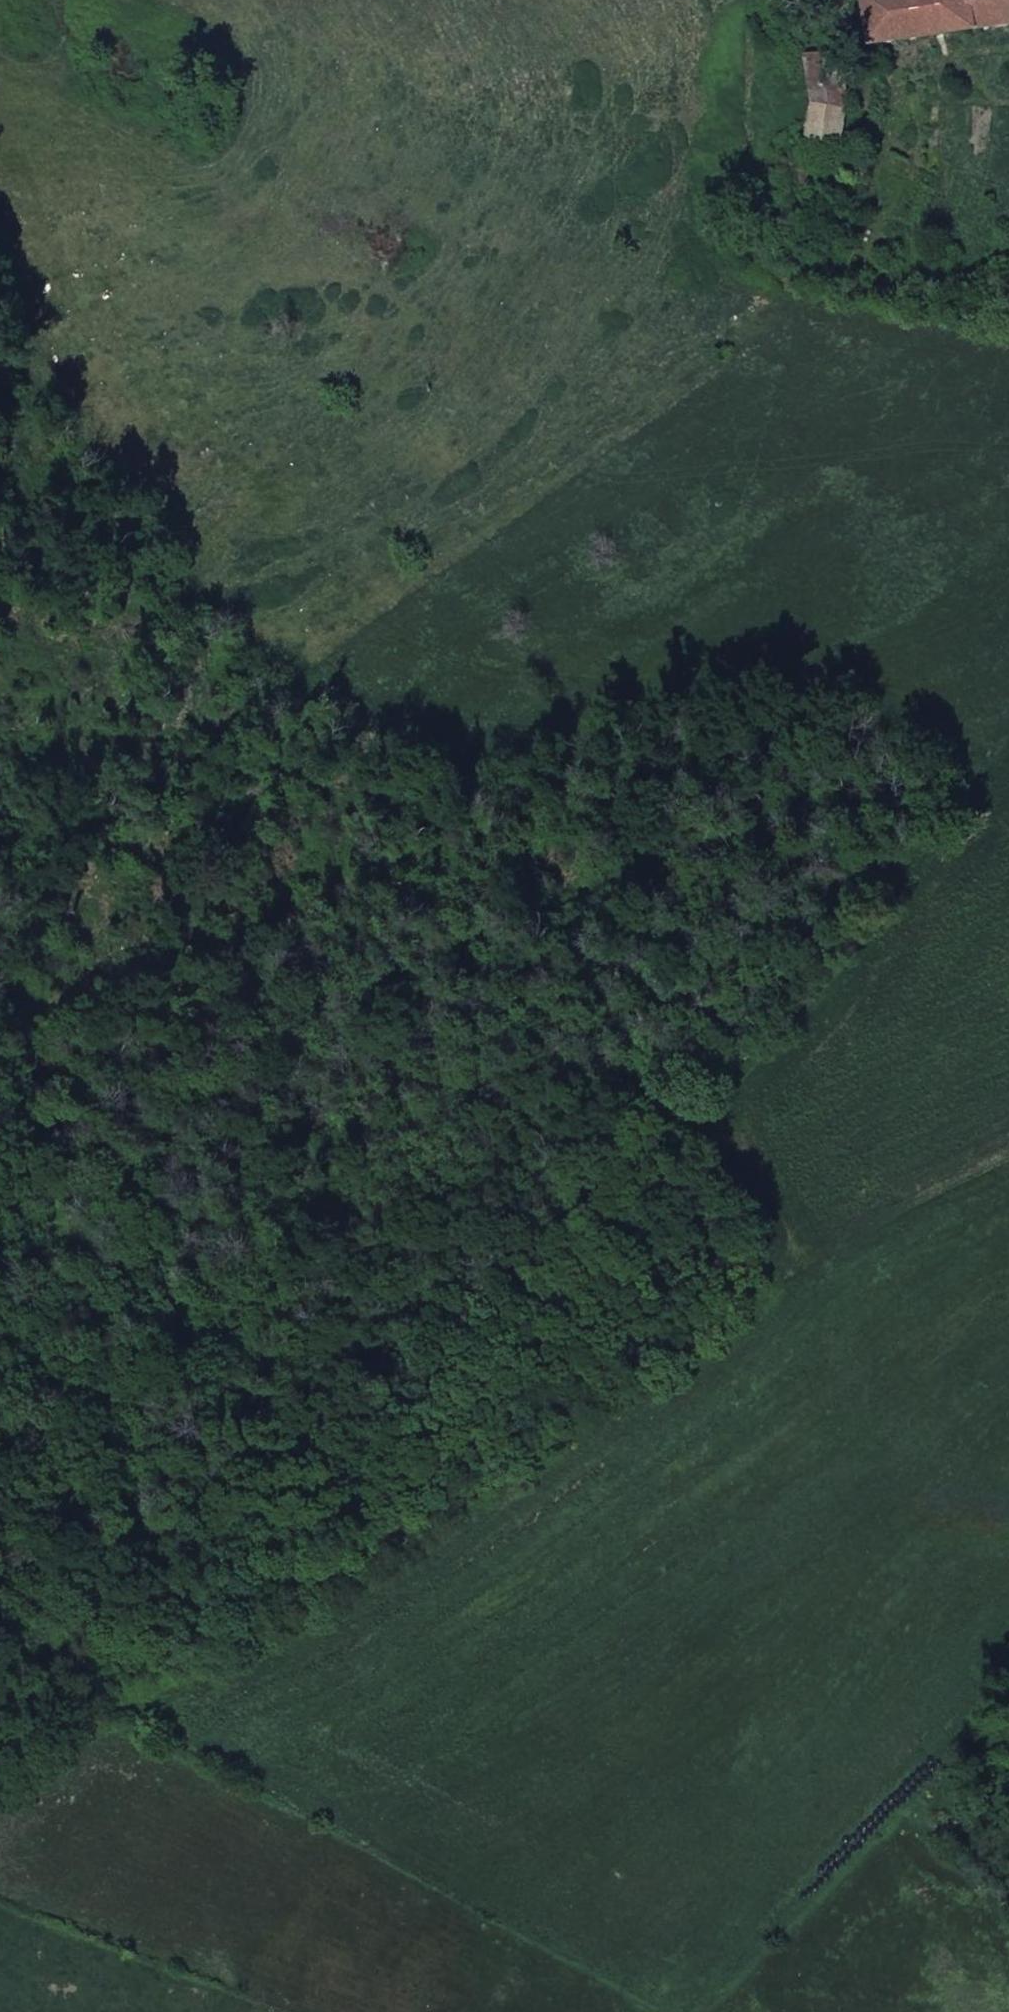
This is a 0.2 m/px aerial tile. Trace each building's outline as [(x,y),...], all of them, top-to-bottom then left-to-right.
[(873,46),(974,29),(970,0),(864,0),(865,9),(867,18),(873,46)] [(974,29),(1008,22),(1008,0),(970,0),(974,29)] [(860,18),(867,18),(865,9),(858,9),(860,18)] [(837,87),(837,57),(812,58),(815,101),(808,139),(840,144),(846,103),(846,87),(837,87)] [(845,57),(837,57),(837,87),(846,87),(845,57)]
